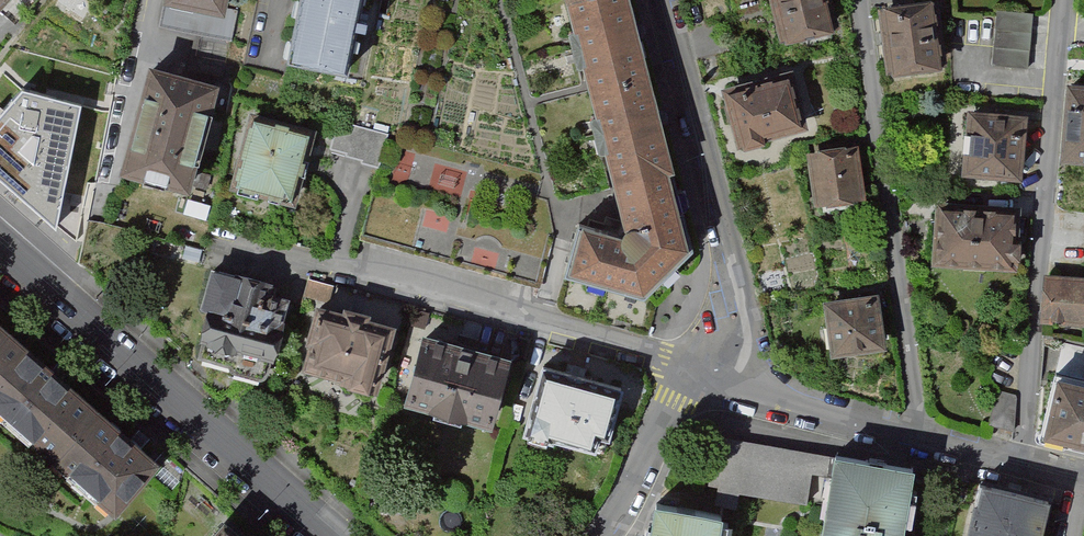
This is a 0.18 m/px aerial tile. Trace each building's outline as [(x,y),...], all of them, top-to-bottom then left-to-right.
[(221,10),(223,0),(171,0),(221,10)] [(286,67),(339,78),(356,0),(301,0),(286,67)] [(613,180),(615,190),(625,226),(621,232),(581,222),(567,275),(645,297),(667,275),(689,253),(669,177),(675,175),(629,0),(567,0),(569,7),(613,180)] [(834,0),(775,0),(785,40),(840,27),(834,0)] [(949,64),(941,0),(885,8),(893,71),(949,64)] [(1037,14),(1000,11),(995,66),(1033,70),(1037,14)] [(809,126),(794,71),(726,89),(741,144),(809,126)] [(216,91),(152,73),(124,176),(188,194),(216,91)] [(1069,77),(1062,154),(1083,156),(1083,78),(1069,77)] [(0,118),(0,179),(55,227),(80,107),(22,92),(0,118)] [(1031,117),(975,112),(970,172),(1026,177),(1031,117)] [(388,135),(338,123),(331,150),(339,152),(348,154),(347,157),(355,159),(363,161),(362,164),(371,167),(380,169),(388,135)] [(304,140),(248,125),(230,192),(286,207),(304,140)] [(858,146),(813,152),(820,207),(865,201),(858,146)] [(939,264),(1021,269),(1025,209),(943,203),(939,264)] [(279,288),(210,271),(199,315),(207,317),(199,344),(273,363),(289,301),(277,298),(279,288)] [(1045,274),(1042,316),(1083,319),(1083,277),(1045,274)] [(887,348),(881,298),(830,305),(837,354),(887,348)] [(345,318),(319,311),(309,348),(312,349),(305,376),(343,386),(342,390),(377,399),(396,330),(374,324),(375,320),(360,316),(347,312),(345,318)] [(510,358),(420,333),(400,405),(490,430),(510,358)] [(112,513),(152,467),(0,336),(0,417),(112,513)] [(624,390),(540,367),(521,436),(554,445),(554,442),(596,454),(600,439),(610,441),(624,390)] [(1056,369),(1040,432),(1083,442),(1083,376),(1056,369)] [(832,454),(718,435),(709,484),(718,485),(715,503),(739,507),(742,492),(809,503),(814,473),(829,475),(832,454)] [(914,467),(833,451),(832,454),(829,475),(819,535),(903,535),(914,467)] [(983,487),(979,505),(975,504),(968,534),(971,535),(1039,535),(1047,503),(983,487)] [(655,506),(650,535),(720,535),(723,517),(655,506)] [(226,520),(212,535),(245,535),(226,520)]
